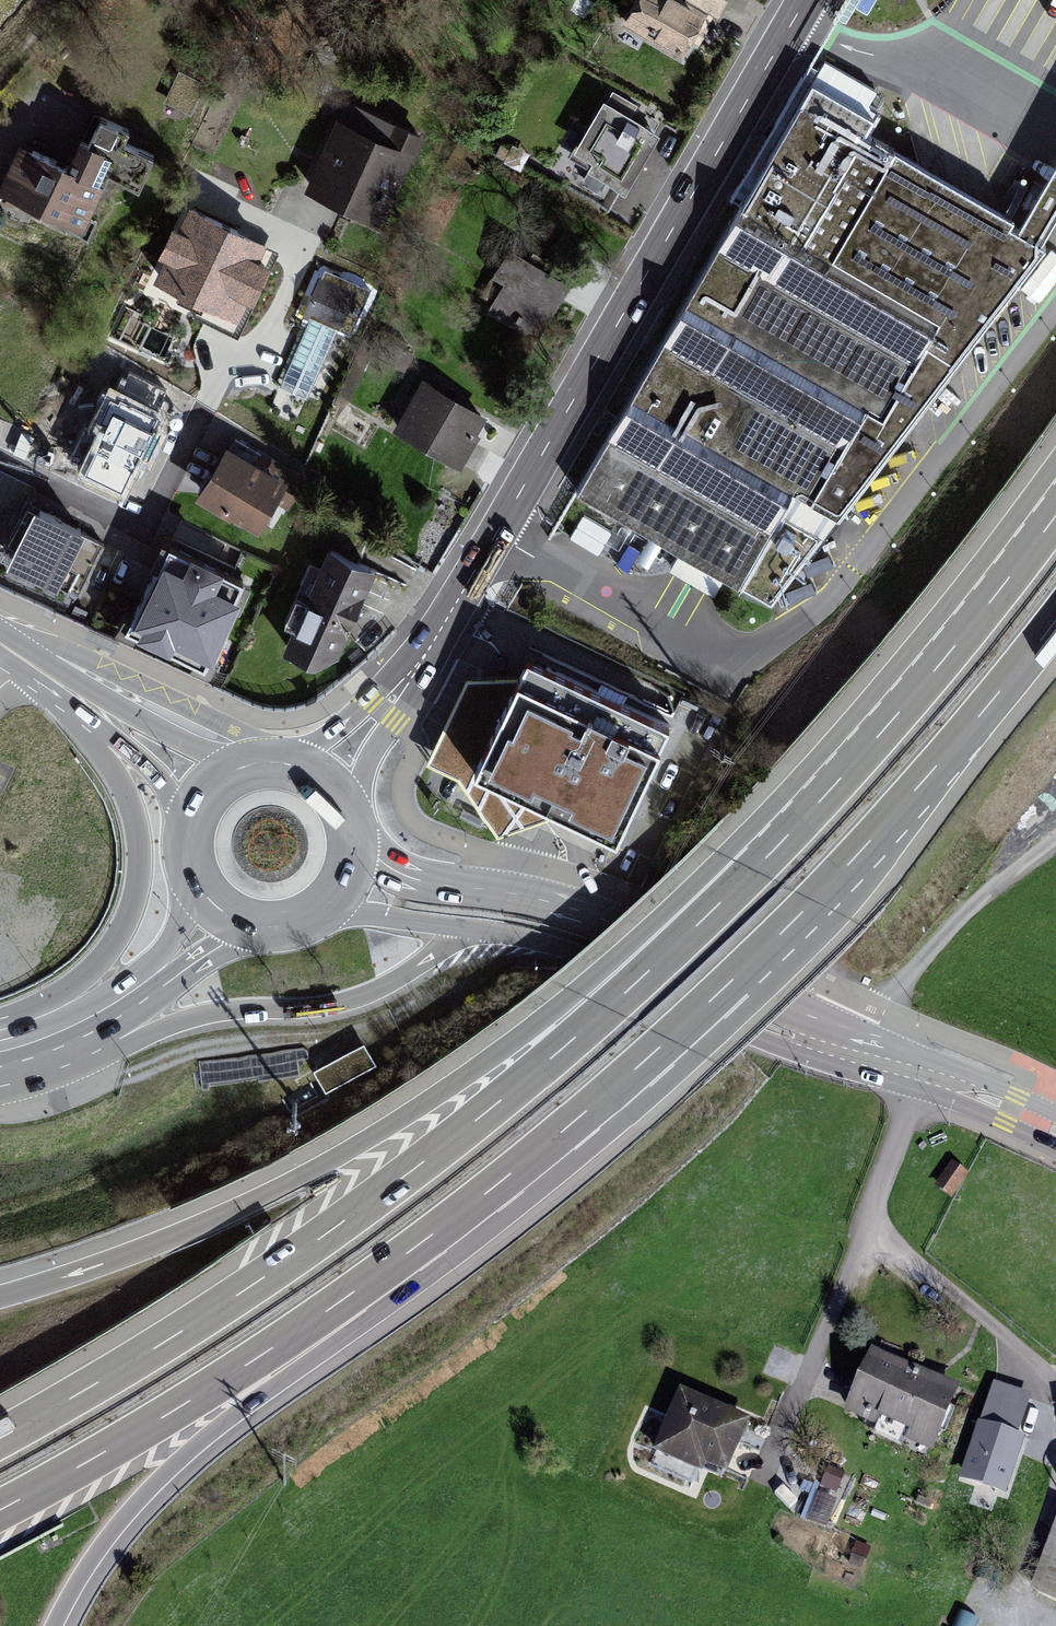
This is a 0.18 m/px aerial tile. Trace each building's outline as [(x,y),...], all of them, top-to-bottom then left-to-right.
[(683,0),(641,0),(624,29),(682,61),(708,14),(686,2),(683,0)] [(727,2),(723,0),(687,0),(686,2),(708,14),(718,19),(722,11),(727,2)] [(887,24),(896,0),(860,0),(855,14),(887,24)] [(576,496),(699,566),(771,606),(838,520),(1044,252),(1040,248),(1055,220),(1055,169),(1018,235),(1010,231),(1015,223),(895,152),(892,159),(864,142),(875,121),(813,83),(576,496)] [(652,138),(605,109),(575,157),(622,186),(652,138)] [(63,174),(25,156),(5,196),(89,236),(137,136),(92,114),(63,174)] [(412,153),(339,123),(312,188),(385,219),(412,153)] [(282,261),(184,218),(159,274),(257,317),(282,261)] [(570,286),(512,256),(486,306),(544,336),(570,286)] [(374,299),(323,279),(282,385),(333,404),(374,299)] [(69,471),(121,495),(168,396),(129,378),(119,400),(105,394),(69,471)] [(484,420),(419,387),(396,432),(461,465),(467,454),(484,420)] [(287,482),(227,450),(199,501),(260,533),(287,482)] [(79,534),(34,514),(11,565),(56,585),(79,534)] [(370,568),(330,551),(287,653),(316,667),(339,656),(370,568)] [(245,590),(170,555),(131,636),(206,672),(245,590)] [(668,735),(527,667),(474,779),(614,847),(668,735)] [(373,1063),(363,1045),(317,1070),(327,1088),(373,1063)] [(968,1176),(953,1166),(935,1192),(951,1203),(968,1176)] [(955,1388),(869,1354),(844,1416),(930,1450),(955,1388)] [(717,1412),(681,1397),(657,1449),(682,1460),(687,1449),(703,1456),(701,1459),(724,1469),(745,1422),(718,1410),(717,1412)] [(1035,1415),(981,1397),(967,1439),(1021,1457),(1035,1415)]
